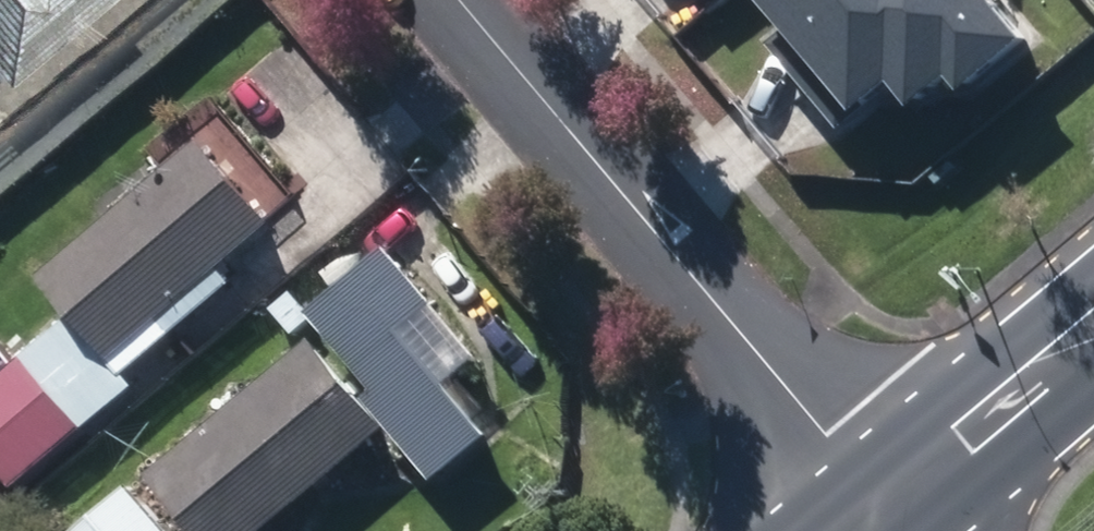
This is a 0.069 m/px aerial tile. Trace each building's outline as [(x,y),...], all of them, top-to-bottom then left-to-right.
[(101,0),(0,0),(0,84),(101,0)] [(836,125),(859,105),(857,102),(887,76),(906,98),(943,66),(956,82),(1010,35),(980,0),(756,0),(780,29),(764,42),(836,125)] [(38,278),(109,361),(268,224),(199,142),(38,278)] [(364,400),(431,480),(484,437),(442,386),(475,358),(385,250),(308,315),(373,392),(364,400)] [(193,530),(259,530),(383,429),(310,342),(148,477),(193,530)] [(11,489),(81,429),(23,360),(0,379),(0,476),(11,489)] [(128,489),(79,530),(163,530),(128,489)]
